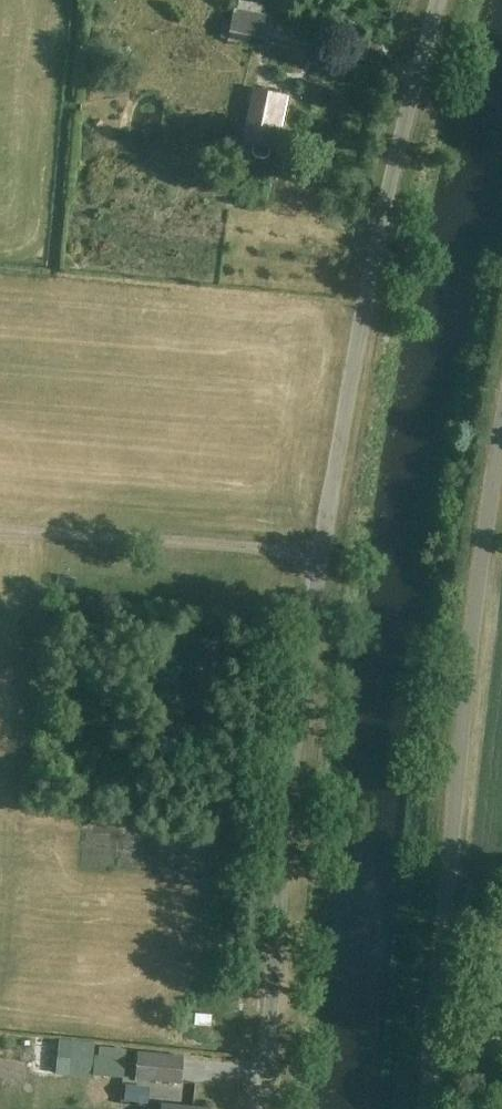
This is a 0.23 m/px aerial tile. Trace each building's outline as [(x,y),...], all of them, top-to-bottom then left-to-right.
[(269,16),(233,9),(227,40),(262,47),(269,16)] [(266,157),(268,148),(270,148),(273,134),(279,135),(287,98),(252,91),(241,142),(253,145),(251,154),(254,158),(262,159),(266,157)] [(195,1013),(194,1024),(209,1025),(210,1014),(195,1013)] [(90,1050),(88,1083),(117,1084),(118,1051),(90,1050)] [(182,1056),(138,1052),(136,1079),(180,1083),(182,1056)]
